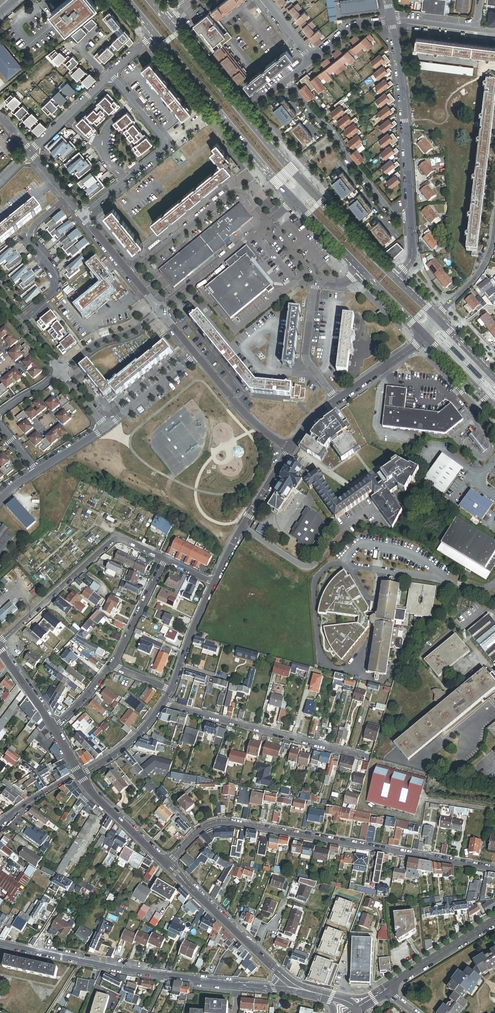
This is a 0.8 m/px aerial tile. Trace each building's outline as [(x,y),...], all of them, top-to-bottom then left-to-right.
[(66,33),(93,11),(84,0),(68,0),(51,14),(66,33)] [(211,12),(218,20),(243,0),(226,0),(211,12)] [(330,21),(335,21),(338,20),(334,0),(326,0),(330,21)] [(341,2),(342,12),(368,9),(367,0),(353,0),(341,2)] [(368,9),(378,8),(377,0),(367,0),(368,9)] [(445,13),(447,0),(427,0),(426,11),(445,13)] [(457,12),(467,14),(469,0),(459,0),(457,12)] [(290,10),(291,11),(294,16),(293,17),(295,20),(297,19),(301,15),(298,10),(302,7),(299,3),(294,6),(292,3),(286,8),(288,11),(290,10)] [(201,6),(198,8),(205,17),(207,14),(201,6)] [(118,29),(117,28),(120,26),(110,13),(109,14),(105,9),(101,13),(105,17),(103,18),(114,31),(118,29)] [(300,26),(302,28),(304,27),(308,24),(305,19),(309,16),(305,11),(301,15),(297,19),(298,20),(301,24),(300,26)] [(224,35),(207,14),(205,17),(202,19),(203,21),(190,32),(210,56),(215,51),(223,44),(232,37),(228,32),(224,35)] [(92,20),(84,27),(89,32),(97,25),(92,20)] [(307,34),(309,37),(315,32),(312,28),(316,25),(313,20),(308,24),(304,27),(305,29),(308,33),(307,34)] [(71,36),(78,43),(86,35),(81,29),(71,36)] [(317,46),(322,41),(319,37),(323,34),(319,29),(315,32),(309,37),(305,40),(308,44),(313,39),(314,40),(313,42),(317,46)] [(124,42),(128,47),(132,43),(128,38),(130,37),(124,30),(120,34),(120,33),(119,34),(119,35),(114,40),(113,39),(111,41),(112,42),(111,42),(117,48),(124,42)] [(374,37),(371,33),(363,39),(362,40),(365,44),(369,48),(373,45),(370,40),(374,37)] [(361,39),(357,34),(351,40),(354,44),(355,45),(353,47),(356,51),(361,57),(365,53),(361,48),(365,44),(362,40),(361,39)] [(415,48),(418,48),(434,50),(439,51),(485,57),(489,57),(494,58),(494,47),(416,38),(415,48)] [(7,79),(20,68),(0,44),(0,71),(7,79)] [(223,44),(215,51),(240,82),(249,75),(223,44)] [(113,52),(107,46),(107,47),(106,46),(103,49),(104,49),(103,50),(101,48),(92,56),(99,63),(102,60),(104,62),(113,52)] [(356,51),(353,47),(345,53),(344,54),(347,58),(351,63),(355,59),(352,55),(356,51)] [(343,53),(339,48),(333,54),(336,58),(337,59),(335,61),(343,71),(348,68),(343,62),(347,58),(344,54),(343,53)] [(59,53),(58,54),(54,50),(47,56),(57,66),(65,58),(59,53)] [(293,59),(286,51),(245,84),(251,92),(293,59)] [(380,55),(370,63),(375,69),(382,63),(384,66),(390,61),(385,54),(382,57),(380,55)] [(65,58),(61,62),(64,66),(65,65),(70,70),(75,66),(78,63),(72,57),(70,59),(67,56),(65,58)] [(335,61),(333,63),(332,62),(328,57),(322,63),(325,67),(326,68),(330,73),(334,69),(338,75),(343,71),(335,61)] [(474,68),(413,61),(412,69),(473,76),(474,68)] [(191,112),(151,62),(143,69),(184,118),(191,112)] [(68,72),(77,81),(78,79),(84,73),(79,67),(78,68),(75,66),(70,70),(68,72)] [(386,70),(383,66),(374,74),(379,80),(386,74),(386,75),(392,71),(389,68),(386,70)] [(330,73),(326,68),(325,69),(317,75),(321,80),(325,76),(328,81),(332,78),(333,80),(334,79),(330,73)] [(492,84),(492,83),(494,80),(494,78),(490,71),(484,76),(489,83),(489,84),(492,84)] [(84,73),(78,79),(87,88),(95,80),(89,74),(88,75),(85,72),(84,73)] [(308,74),(301,80),(305,85),(300,89),(309,100),(315,95),(311,91),(316,87),(320,91),(326,86),(317,76),(313,79),(308,74)] [(385,80),(375,87),(380,93),(387,88),(388,88),(393,84),(391,81),(388,84),(385,80)] [(68,95),(69,96),(75,91),(67,83),(59,91),(65,98),(68,95)] [(481,123),(479,143),(479,147),(475,179),(474,183),(470,217),(470,221),(468,235),(468,239),(466,250),(472,251),(477,252),(494,97),(494,84),(492,84),(489,84),(486,83),(486,86),(485,90),(482,119),(481,123)] [(59,91),(50,100),(56,106),(59,104),(60,105),(66,99),(59,91)] [(386,96),(385,94),(375,102),(380,108),(386,102),(388,105),(395,100),(389,93),(386,96)] [(11,94),(4,101),(12,110),(17,105),(20,102),(15,96),(13,97),(11,94)] [(110,113),(112,110),(114,112),(120,107),(108,94),(99,102),(110,113)] [(286,124),(297,115),(292,108),(291,109),(289,106),(290,106),(285,99),(273,109),(286,124)] [(346,131),(351,137),(352,135),(355,138),(350,142),(357,151),(352,155),(359,164),(365,159),(358,150),(364,145),(362,142),(363,141),(359,135),(362,132),(355,124),(359,120),(357,117),(353,120),(348,115),(352,112),(350,108),(346,112),(341,106),(345,103),(343,99),(335,105),(338,108),(332,113),(336,119),(342,114),(345,117),(339,122),(344,128),(349,123),(352,126),(346,131)] [(56,106),(50,100),(41,108),(47,115),(50,112),(52,113),(57,108),(56,106)] [(14,114),(14,113),(20,119),(21,118),(27,112),(28,112),(22,106),(20,108),(17,105),(12,110),(11,111),(14,114)] [(387,106),(378,113),(383,119),(389,114),(390,115),(395,111),(393,108),(390,110),(387,106)] [(87,115),(97,125),(105,117),(103,115),(105,113),(101,109),(97,113),(94,109),(87,115)] [(21,118),(29,127),(36,121),(37,119),(31,113),(30,115),(27,112),(21,118)] [(127,113),(113,124),(119,131),(133,120),(127,113)] [(96,130),(83,117),(77,123),(89,136),(96,130)] [(388,119),(379,127),(384,132),(390,127),(391,128),(397,124),(394,121),(391,123),(388,119)] [(36,121),(29,127),(38,136),(45,128),(40,122),(38,124),(36,121)] [(313,137),(300,122),(293,128),(306,144),(313,137)] [(140,131),(134,124),(124,132),(131,141),(133,139),(135,142),(139,138),(136,134),(140,131)] [(388,134),(378,142),(383,148),(389,142),(392,145),(398,140),(392,134),(389,136),(388,134)] [(62,153),(59,156),(63,161),(75,149),(71,145),(72,144),(70,141),(68,142),(65,139),(64,141),(60,136),(47,148),(54,155),(59,151),(62,153)] [(138,155),(152,144),(147,137),(133,148),(138,155)] [(425,140),(420,144),(418,146),(426,156),(433,150),(425,140)] [(222,165),(152,222),(159,230),(231,171),(234,174),(240,169),(231,158),(230,158),(217,143),(209,150),(222,165)] [(390,146),(381,154),(385,160),(392,154),(393,155),(398,151),(396,148),(393,150),(390,146)] [(78,170),(74,173),(78,178),(91,167),(88,163),(89,162),(87,158),(85,160),(82,157),(81,158),(77,153),(64,164),(70,172),(76,167),(78,170)] [(394,163),(391,160),(382,167),(386,173),(393,167),(394,168),(399,164),(397,161),(394,163)] [(426,163),(419,168),(427,179),(429,177),(431,180),(437,176),(436,175),(440,175),(437,171),(434,173),(426,163)] [(332,181),(345,196),(356,187),(351,181),(350,181),(348,179),(349,178),(344,171),(332,181)] [(397,177),(400,175),(397,171),(392,176),(393,177),(387,182),(392,187),(400,181),(397,177)] [(102,187),(99,183),(100,182),(95,175),(93,176),(90,172),(77,183),(81,187),(84,185),(89,191),(85,193),(89,198),(102,187)] [(423,192),(428,188),(430,186),(428,183),(420,188),(423,192)] [(436,198),(428,188),(423,192),(421,193),(428,204),(436,198)] [(349,202),(362,218),(374,208),(368,202),(367,203),(365,200),(366,199),(361,193),(349,202)] [(35,203),(0,232),(0,245),(41,211),(35,203)] [(200,237),(159,271),(174,288),(197,269),(215,255),(212,252),(224,242),(253,219),(250,216),(241,204),(206,233),(200,237)] [(104,214),(134,250),(142,244),(112,208),(104,214)] [(430,226),(433,224),(438,220),(429,208),(421,214),(430,226)] [(49,229),(47,231),(53,239),(55,237),(58,240),(74,227),(70,222),(65,227),(62,228),(59,224),(61,222),(66,217),(62,213),(46,225),(49,229)] [(393,236),(380,221),(372,227),(385,243),(393,236)] [(65,247),(62,249),(68,257),(71,255),(74,258),(89,245),(86,241),(80,245),(78,247),(74,242),(76,240),(82,236),(78,231),(62,244),(65,247)] [(425,238),(423,240),(432,252),(433,251),(435,254),(442,249),(428,232),(423,236),(425,238)] [(384,252),(391,259),(403,249),(397,241),(384,252)] [(224,242),(212,252),(215,255),(226,245),(224,242)] [(230,269),(205,289),(231,320),(266,291),(269,293),(270,294),(272,292),(271,291),(274,289),(271,286),(251,260),(253,258),(255,257),(247,246),(226,263),(230,269)] [(0,253),(0,265),(1,266),(6,261),(8,264),(5,267),(9,272),(22,261),(18,257),(19,256),(17,252),(15,254),(12,251),(11,252),(7,247),(0,253)] [(436,278),(444,272),(431,255),(426,260),(430,265),(428,267),(436,278)] [(69,274),(66,276),(70,280),(80,272),(78,269),(86,263),(82,258),(66,271),(69,274)] [(253,258),(251,260),(271,286),(274,284),(253,258)] [(97,263),(89,270),(103,287),(106,285),(111,280),(97,263)] [(15,285),(21,280),(23,283),(20,286),(23,291),(36,280),(33,276),(34,275),(32,271),(30,273),(27,270),(26,271),(22,266),(9,277),(15,285)] [(453,284),(444,272),(436,278),(446,290),(448,288),(453,284)] [(111,280),(106,285),(113,293),(119,300),(125,295),(126,296),(128,294),(127,293),(128,293),(115,277),(111,280)] [(492,280),(490,283),(488,280),(478,288),(484,295),(494,287),(494,284),(492,280)] [(113,293),(106,285),(103,287),(78,307),(85,316),(113,293)] [(22,298),(28,305),(42,294),(39,290),(38,291),(35,287),(22,298)] [(480,306),(473,296),(465,301),(473,311),(476,309),(478,312),(488,305),(485,302),(480,306)] [(294,367),(300,311),(290,309),(283,366),(294,367)] [(494,324),(485,311),(480,315),(482,318),(480,319),(480,320),(485,325),(488,330),(494,324)] [(52,313),(38,324),(44,331),(58,320),(52,313)] [(257,384),(199,314),(191,320),(251,394),(291,397),(291,396),(292,388),(292,387),(257,384)] [(352,335),(354,317),(344,316),(337,372),(348,373),(350,355),(350,350),(351,340),(352,335)] [(58,324),(48,333),(55,341),(57,339),(59,342),(64,338),(60,334),(64,331),(58,324)] [(2,340),(2,339),(7,335),(9,338),(5,342),(10,348),(18,342),(6,327),(0,332),(0,338),(2,340)] [(71,337),(58,349),(63,356),(77,345),(71,337)] [(22,347),(24,350),(21,353),(17,348),(16,348),(9,354),(15,362),(23,356),(25,359),(32,353),(25,344),(22,347)] [(165,345),(110,390),(112,392),(117,398),(172,353),(165,345)] [(23,363),(28,369),(32,366),(35,369),(30,373),(29,374),(34,379),(42,372),(30,357),(23,363)] [(110,390),(89,364),(81,370),(104,399),(112,392),(110,390)] [(0,391),(0,392),(0,397),(0,398),(9,391),(7,389),(13,384),(10,380),(13,377),(17,382),(23,378),(16,369),(1,381),(3,383),(0,386),(0,391)] [(295,388),(292,388),(291,396),(294,397),(300,398),(300,399),(304,399),(304,394),(305,394),(305,391),(304,391),(304,389),(301,389),(301,388),(295,386),(295,388)] [(387,388),(382,427),(383,428),(384,428),(445,435),(446,434),(463,421),(463,420),(462,419),(451,405),(450,405),(450,406),(439,414),(405,410),(407,390),(406,390),(405,390),(388,388),(387,388)] [(109,404),(117,398),(112,392),(104,399),(109,404)] [(63,395),(60,397),(59,397),(62,401),(58,403),(54,398),(46,404),(53,412),(60,406),(65,412),(57,418),(64,426),(71,419),(67,414),(70,411),(73,414),(77,411),(63,395)] [(25,434),(33,428),(27,421),(30,418),(32,420),(46,408),(39,400),(34,404),(34,405),(38,410),(35,412),(32,408),(26,413),(24,411),(16,418),(19,422),(22,419),(25,422),(20,427),(19,427),(25,434)] [(313,432),(301,449),(321,461),(329,448),(331,446),(344,462),(367,444),(355,420),(347,407),(341,411),(347,420),(342,423),(335,414),(321,423),(313,432)] [(58,439),(55,436),(58,433),(62,438),(67,434),(60,426),(46,438),(43,441),(37,433),(29,439),(36,447),(36,446),(41,442),(44,446),(41,448),(41,449),(44,452),(52,445),(52,444),(58,440),(58,439)] [(477,438),(474,433),(469,437),(472,442),(477,438)] [(479,449),(483,445),(480,440),(479,441),(475,444),(479,449)] [(479,449),(482,454),(487,450),(483,445),(479,449)] [(4,476),(5,478),(13,471),(11,467),(7,470),(4,466),(9,462),(10,462),(4,454),(0,457),(0,466),(2,468),(0,469),(0,479),(4,476)] [(444,496),(457,478),(462,471),(441,456),(423,481),(444,496)] [(410,469),(399,462),(373,481),(382,492),(386,490),(389,494),(398,488),(399,489),(406,492),(412,482),(413,483),(420,472),(411,467),(410,469)] [(291,492),(293,489),(296,490),(302,480),(307,482),(315,477),(310,474),(305,470),(299,467),(297,466),(292,463),(281,481),(282,482),(279,487),(267,506),(266,505),(265,507),(266,507),(269,510),(269,511),(273,514),(275,511),(278,512),(291,492)] [(324,482),(318,474),(315,477),(307,482),(306,483),(311,490),(314,488),(332,514),(334,516),(336,520),(346,513),(339,504),(338,502),(324,482)] [(376,497),(382,492),(373,481),(373,479),(366,483),(367,485),(373,494),(376,497)] [(344,501),(339,504),(346,513),(373,494),(367,485),(356,493),(344,501)] [(389,494),(386,490),(382,492),(376,497),(372,500),(392,529),(402,512),(389,494)] [(482,521),(493,505),(484,499),(483,501),(472,492),(460,508),(476,519),(477,517),(482,521)] [(27,530),(36,522),(15,499),(6,507),(27,530)] [(293,532),(290,536),(298,541),(302,544),(300,546),(305,549),(306,547),(310,549),(328,522),(308,509),(303,517),(298,525),(297,524),(292,531),(293,532)] [(162,532),(168,522),(157,515),(151,526),(162,532)] [(492,559),(494,554),(494,543),(456,519),(437,551),(466,568),(465,570),(470,573),(471,571),(485,580),(494,565),(494,561),(492,559)] [(171,527),(173,525),(168,522),(162,532),(167,536),(171,527)] [(15,537),(9,532),(10,530),(4,526),(3,527),(0,524),(0,556),(15,537)] [(259,525),(255,531),(268,540),(272,534),(259,525)] [(204,553),(187,544),(182,553),(200,562),(204,553)] [(124,564),(128,556),(118,551),(114,559),(124,564)] [(111,558),(104,555),(100,559),(109,563),(111,558)] [(138,560),(128,556),(124,564),(133,569),(137,561),(138,560)] [(148,566),(137,561),(133,569),(144,574),(148,566)] [(122,569),(110,563),(107,570),(116,574),(116,575),(119,576),(122,569)] [(116,574),(107,570),(105,573),(106,574),(114,578),(115,576),(119,577),(119,576),(116,575),(116,574)] [(370,612),(368,612),(369,608),(352,580),(350,581),(349,579),(348,580),(347,578),(348,578),(344,571),(340,574),(336,577),(332,581),(329,585),(327,589),(324,594),(323,593),(321,598),(320,601),(319,604),(320,605),(319,612),(327,613),(337,615),(359,618),(359,624),(324,628),(324,633),(325,639),(326,645),(329,650),(332,648),(337,653),(335,656),(339,659),(342,661),(368,627),(367,626),(370,623),(371,619),(374,616),(374,613),(370,612)] [(140,576),(132,572),(131,572),(126,582),(127,582),(136,586),(140,576)] [(181,580),(169,575),(164,585),(176,590),(176,591),(181,580)] [(184,575),(181,580),(176,591),(176,590),(174,594),(178,596),(187,576),(184,575)] [(191,579),(187,576),(178,596),(182,598),(187,589),(191,579)] [(199,582),(191,579),(187,589),(194,592),(199,582)] [(143,589),(136,586),(127,582),(124,589),(140,596),(143,589)] [(99,587),(94,583),(90,588),(95,592),(99,587)] [(399,586),(382,583),(377,614),(375,629),(368,673),(386,675),(387,671),(388,670),(388,668),(387,667),(390,648),(392,648),(394,647),(395,640),(397,638),(398,638),(399,631),(397,629),(393,628),(393,626),(391,626),(392,622),(394,622),(394,620),(398,621),(399,612),(395,611),(396,609),(406,611),(410,611),(410,615),(414,615),(414,617),(422,619),(422,616),(430,618),(435,588),(410,584),(406,608),(396,606),(399,586)] [(95,606),(102,599),(88,588),(85,591),(85,590),(83,592),(84,592),(82,595),(95,606)] [(161,589),(157,599),(158,600),(172,607),(177,596),(171,594),(161,589)] [(187,589),(182,598),(190,601),(194,592),(187,589)] [(82,599),(73,591),(65,601),(80,613),(85,608),(80,603),(82,599)] [(120,602),(111,597),(103,610),(109,615),(114,608),(115,609),(120,602)] [(72,608),(60,598),(54,605),(64,613),(65,611),(68,613),(72,608)] [(11,602),(0,612),(0,622),(2,624),(18,610),(11,602)] [(396,609),(395,611),(399,612),(398,621),(403,622),(404,621),(406,611),(396,609)] [(100,622),(103,618),(101,616),(103,614),(100,613),(97,612),(97,611),(90,620),(94,622),(97,619),(100,622)] [(58,621),(49,614),(43,621),(52,628),(58,621)] [(170,628),(174,619),(164,614),(162,620),(166,622),(165,625),(170,628)] [(494,664),(494,663),(494,622),(489,614),(468,632),(494,664)] [(94,622),(90,620),(82,630),(87,633),(87,632),(91,627),(92,629),(93,627),(92,626),(94,622)] [(124,625),(115,621),(113,626),(122,630),(124,625)] [(178,633),(166,628),(163,634),(167,635),(166,638),(174,642),(178,633)] [(44,644),(27,629),(23,633),(40,648),(44,644)] [(87,633),(82,630),(77,636),(85,640),(85,639),(88,641),(92,637),(87,632),(87,633)] [(56,633),(55,635),(64,643),(67,646),(69,644),(64,640),(56,633)] [(122,637),(114,633),(112,638),(119,642),(122,637)] [(153,648),(154,648),(155,647),(161,649),(162,646),(140,636),(134,633),(132,637),(135,639),(136,637),(140,639),(140,641),(142,641),(138,651),(150,656),(153,648)] [(55,635),(54,634),(51,638),(60,647),(64,643),(55,635)] [(470,652),(456,635),(424,660),(431,668),(433,671),(439,678),(470,652)] [(87,641),(79,637),(76,642),(84,647),(96,653),(96,654),(102,658),(105,652),(86,642),(87,641)] [(205,641),(195,638),(193,644),(204,647),(205,645),(205,641)] [(402,648),(403,641),(402,638),(398,638),(397,638),(395,640),(394,647),(396,649),(400,650),(402,648)] [(205,645),(204,647),(203,650),(217,654),(218,648),(215,648),(205,645)] [(171,650),(162,646),(152,670),(161,674),(171,650)] [(244,652),(244,650),(238,649),(236,655),(242,657),(244,652)] [(68,651),(61,659),(69,665),(71,663),(73,660),(75,661),(75,662),(78,658),(68,651)] [(41,660),(30,652),(25,659),(28,662),(28,661),(35,667),(41,660)] [(98,663),(84,652),(82,655),(83,656),(82,656),(89,662),(88,663),(94,667),(98,663)] [(258,656),(244,652),(242,657),(257,661),(258,656)] [(136,660),(130,657),(127,662),(134,665),(136,660)] [(49,662),(44,669),(56,679),(57,678),(61,681),(60,683),(61,683),(65,677),(62,675),(56,671),(58,669),(49,662)] [(309,671),(310,667),(293,663),(292,668),(297,669),(307,672),(309,672),(309,671)] [(291,669),(275,665),(273,673),(289,677),(291,670),(291,669)] [(85,679),(71,669),(68,674),(71,675),(69,677),(72,678),(73,677),(82,683),(85,679)] [(394,744),(409,762),(494,690),(494,682),(484,669),(446,701),(443,704),(394,744)] [(0,685),(0,686),(2,688),(3,687),(9,691),(14,686),(5,678),(0,685)] [(227,689),(228,683),(214,679),(210,678),(208,683),(208,684),(211,685),(227,689)] [(337,689),(338,685),(344,687),(346,682),(334,679),(332,688),(337,689)] [(347,692),(347,693),(349,694),(349,692),(353,693),(356,683),(353,682),(346,680),(346,682),(344,687),(343,691),(347,692)] [(131,693),(133,690),(135,688),(139,683),(136,681),(129,691),(131,693)] [(76,691),(78,688),(71,682),(69,685),(76,691)] [(379,691),(380,686),(369,683),(368,688),(379,691)] [(64,686),(61,684),(58,689),(56,692),(62,696),(64,692),(66,693),(67,691),(65,690),(67,688),(64,686)] [(56,692),(58,689),(56,688),(55,689),(52,687),(47,695),(48,695),(51,700),(52,699),(56,692)] [(107,688),(101,696),(112,704),(115,700),(117,701),(119,698),(118,696),(107,688)] [(157,691),(153,688),(151,690),(148,688),(140,698),(148,704),(157,691)] [(249,696),(250,691),(239,688),(238,693),(245,695),(249,696)] [(367,692),(356,689),(353,700),(364,703),(367,692)] [(433,693),(435,696),(434,702),(441,703),(443,704),(446,701),(445,699),(446,693),(440,693),(440,692),(439,692),(437,691),(436,691),(435,692),(434,692),(433,693)] [(22,692),(0,720),(0,733),(2,730),(23,703),(26,698),(22,692)] [(5,701),(10,694),(9,693),(8,694),(5,692),(4,694),(1,698),(5,701)] [(62,696),(56,692),(52,699),(58,703),(62,696)] [(270,705),(281,708),(284,697),(281,696),(273,694),(270,705)] [(97,695),(94,700),(100,705),(102,702),(97,695)] [(126,703),(131,707),(142,715),(147,708),(131,696),(126,703)] [(37,713),(26,698),(23,703),(28,712),(28,713),(33,717),(37,713)] [(51,700),(49,704),(53,711),(56,707),(58,703),(52,699),(51,700)] [(104,709),(93,701),(91,704),(90,705),(100,713),(104,709)] [(304,715),(313,718),(316,705),(307,703),(304,715)] [(136,715),(128,708),(119,720),(126,726),(127,727),(136,715)] [(164,711),(161,714),(163,715),(168,716),(167,722),(170,723),(171,720),(171,717),(173,712),(166,710),(164,711)] [(315,712),(313,721),(318,722),(319,718),(323,719),(324,712),(320,711),(320,714),(315,712)] [(44,727),(37,713),(33,717),(32,719),(39,725),(38,726),(31,736),(34,738),(33,739),(34,740),(41,732),(44,727)] [(90,737),(100,728),(86,714),(76,724),(81,728),(83,726),(86,729),(89,726),(86,723),(90,720),(91,721),(91,722),(97,728),(89,736),(90,737)] [(188,715),(180,714),(179,719),(178,722),(177,724),(184,726),(188,715)] [(32,719),(26,727),(31,730),(35,724),(38,726),(39,725),(32,719)] [(199,733),(198,736),(203,738),(204,734),(216,737),(219,728),(202,723),(199,733)] [(487,730),(494,740),(494,723),(487,730)] [(81,728),(76,724),(73,727),(80,733),(81,732),(82,733),(84,731),(81,728)] [(376,743),(380,727),(368,724),(364,739),(376,743)] [(102,726),(94,734),(97,737),(103,731),(105,729),(102,726)] [(127,727),(126,726),(122,729),(129,734),(132,731),(127,727)] [(51,738),(44,727),(41,732),(47,740),(51,738)] [(340,728),(336,744),(340,746),(342,740),(344,731),(345,729),(340,728)] [(181,734),(178,745),(182,746),(183,743),(194,747),(198,736),(199,733),(187,729),(185,736),(181,734)] [(84,731),(82,733),(89,740),(91,738),(90,737),(89,736),(84,731)] [(38,747),(48,754),(50,751),(48,750),(49,749),(48,748),(53,741),(51,738),(47,740),(41,732),(34,740),(40,745),(38,747)] [(89,740),(82,733),(81,732),(80,733),(75,738),(78,742),(75,744),(75,745),(78,748),(80,748),(81,747),(82,746),(89,740)] [(145,736),(142,739),(157,743),(161,744),(163,745),(164,742),(165,738),(153,734),(152,738),(145,736)] [(157,743),(142,739),(138,743),(154,747),(156,748),(156,747),(157,743)] [(96,760),(102,754),(89,740),(82,746),(96,760)] [(262,744),(251,741),(247,754),(258,757),(262,744)] [(291,743),(283,741),(281,748),(280,754),(282,754),(284,749),(289,751),(291,743)] [(271,745),(270,745),(270,744),(266,743),(263,754),(278,759),(280,754),(281,748),(273,746),(271,746),(271,745)] [(63,760),(54,745),(50,751),(51,753),(52,752),(57,763),(63,760)] [(300,750),(292,748),(290,756),(298,758),(300,750)] [(20,759),(8,750),(5,754),(6,755),(17,763),(19,760),(20,759)] [(232,750),(229,761),(244,765),(247,755),(247,754),(232,750)] [(94,760),(88,754),(86,754),(85,752),(83,754),(79,756),(80,758),(81,758),(85,766),(94,760)] [(145,773),(128,752),(123,756),(139,775),(141,776),(145,773)] [(319,763),(321,754),(317,753),(314,752),(314,753),(312,761),(317,762),(316,764),(318,765),(319,763)] [(311,756),(300,753),(298,764),(308,767),(311,756)] [(327,756),(321,754),(319,763),(323,764),(322,765),(324,766),(325,764),(329,765),(331,756),(327,755),(327,756)] [(335,755),(332,754),(331,756),(329,765),(323,784),(328,786),(329,782),(334,765),(337,766),(339,758),(335,757),(335,755)] [(17,763),(6,755),(4,759),(14,766),(17,763)] [(355,760),(342,756),(340,767),(352,770),(355,760)] [(229,761),(218,757),(213,769),(221,772),(225,773),(229,761)] [(148,770),(150,765),(141,763),(139,760),(137,762),(143,769),(148,770)] [(36,771),(35,770),(34,770),(28,765),(24,761),(23,762),(20,765),(29,772),(32,774),(36,771)] [(28,765),(34,770),(37,766),(31,761),(28,765)] [(36,771),(41,779),(46,776),(45,774),(47,772),(50,770),(49,767),(48,765),(45,767),(44,764),(39,767),(38,767),(35,770),(36,771)] [(377,766),(367,802),(416,815),(426,779),(377,766)] [(34,783),(41,779),(36,771),(32,774),(29,775),(32,779),(34,783)] [(107,777),(114,785),(121,779),(114,771),(107,777)] [(365,776),(355,773),(353,783),(363,785),(365,776)] [(210,780),(197,778),(196,786),(201,786),(201,788),(203,788),(205,788),(215,788),(215,786),(220,787),(220,783),(210,781),(210,780)] [(34,783),(32,779),(25,784),(27,788),(34,783)] [(41,790),(46,787),(41,779),(34,783),(37,788),(39,786),(41,790)] [(121,779),(114,785),(121,794),(129,788),(121,779)] [(12,786),(4,780),(2,782),(9,788),(12,786)] [(151,780),(145,787),(151,793),(153,791),(157,787),(151,780)] [(64,786),(60,788),(67,795),(66,797),(69,800),(73,795),(80,789),(75,782),(73,782),(65,786),(64,786)] [(238,786),(220,783),(220,787),(224,787),(223,795),(234,797),(235,789),(236,789),(238,789),(238,786)] [(161,786),(159,790),(165,796),(167,794),(161,786)] [(23,800),(6,787),(0,794),(12,804),(16,800),(18,801),(17,802),(19,803),(23,800)] [(165,796),(159,790),(157,787),(153,791),(164,803),(165,803),(167,800),(165,796)] [(80,789),(73,795),(75,797),(78,800),(83,793),(80,789)] [(16,790),(14,792),(24,800),(27,798),(16,790)] [(59,794),(57,790),(46,797),(48,801),(53,798),(54,797),(55,797),(56,796),(59,794)] [(251,794),(239,792),(239,796),(236,796),(236,800),(244,802),(244,804),(250,805),(250,804),(251,794)] [(269,793),(265,792),(264,796),(263,802),(275,804),(276,803),(277,795),(273,794),(273,796),(269,795),(269,793)] [(343,802),(357,806),(360,796),(346,792),(343,802)] [(91,801),(83,793),(78,800),(75,805),(78,808),(82,804),(85,807),(87,805),(91,801)] [(264,796),(252,793),(251,794),(250,804),(262,806),(263,802),(264,796)] [(69,800),(66,797),(62,794),(56,801),(60,804),(62,802),(63,803),(65,805),(69,800)] [(293,798),(277,795),(276,803),(279,803),(279,804),(282,805),(284,805),(288,806),(288,805),(291,806),(293,798)] [(186,796),(178,803),(186,812),(194,805),(186,796)] [(295,798),(293,798),(291,806),(291,807),(295,808),(295,810),(299,811),(300,809),(304,809),(305,802),(295,800),(295,798)] [(96,806),(91,801),(87,805),(93,811),(96,806)] [(93,811),(87,805),(85,807),(83,811),(90,816),(93,811)] [(173,814),(176,811),(171,807),(169,805),(167,808),(173,814)] [(326,805),(326,809),(327,809),(326,816),(334,817),(333,822),(334,824),(337,825),(339,823),(341,808),(326,805)] [(172,815),(162,806),(155,813),(161,819),(163,817),(166,820),(167,821),(172,815)] [(49,821),(33,809),(29,814),(34,817),(33,819),(37,822),(38,820),(45,825),(49,821)] [(308,816),(308,820),(314,821),(314,823),(323,824),(325,812),(309,809),(308,816)] [(354,820),(369,823),(370,817),(371,814),(356,811),(354,820)] [(66,812),(61,820),(64,822),(69,814),(66,812)] [(191,828),(178,813),(175,816),(171,820),(174,822),(179,817),(181,819),(176,824),(186,833),(191,828)] [(84,840),(98,817),(92,814),(78,836),(84,840)] [(385,821),(386,818),(377,816),(377,819),(373,819),(372,818),(371,824),(382,826),(383,821),(385,821)] [(440,828),(451,830),(453,820),(453,819),(441,817),(440,828)] [(112,822),(108,818),(100,832),(103,833),(104,832),(105,833),(106,831),(107,831),(112,822)] [(395,829),(395,827),(396,821),(387,819),(385,827),(395,829)] [(453,820),(451,830),(462,832),(464,822),(453,820)] [(55,826),(49,821),(45,825),(52,830),(55,826)] [(409,831),(410,823),(398,821),(397,827),(396,828),(401,829),(401,830),(409,831)] [(421,835),(423,826),(410,823),(409,831),(414,832),(413,833),(421,835)] [(434,828),(425,826),(423,837),(426,838),(425,846),(430,847),(432,839),(434,828)] [(44,843),(49,836),(45,833),(44,834),(36,828),(33,832),(38,836),(37,837),(36,838),(44,843)] [(222,830),(214,830),(215,838),(220,838),(220,839),(227,838),(226,830),(226,828),(222,828),(222,830)] [(231,829),(226,830),(227,838),(234,838),(235,828),(231,828),(231,829)] [(72,829),(69,834),(76,839),(80,833),(72,829)] [(112,830),(112,831),(114,832),(113,834),(118,838),(122,831),(119,829),(117,833),(112,830)] [(214,830),(206,834),(213,842),(215,838),(214,830)] [(114,832),(112,831),(107,839),(115,844),(118,838),(113,834),(114,832)] [(125,834),(122,831),(118,838),(115,844),(119,847),(124,849),(127,844),(122,840),(125,834)] [(258,832),(247,831),(246,839),(251,840),(251,842),(256,843),(258,832)] [(231,852),(231,857),(240,859),(245,833),(241,832),(239,841),(238,841),(237,847),(236,853),(231,852)] [(183,838),(178,833),(174,836),(179,841),(183,838)] [(206,834),(205,833),(201,836),(209,846),(212,843),(213,842),(206,834)] [(272,835),(271,837),(271,836),(269,843),(279,845),(280,836),(272,835)] [(280,836),(279,845),(284,846),(284,845),(288,846),(289,838),(280,836)] [(71,861),(84,840),(78,837),(65,858),(71,861)] [(106,839),(102,837),(94,849),(99,851),(106,839)] [(268,839),(260,838),(258,849),(266,850),(268,839)] [(3,839),(0,843),(7,847),(10,844),(3,839)] [(115,844),(107,839),(103,844),(111,849),(112,849),(115,844)] [(481,841),(472,840),(470,853),(479,855),(481,841)] [(0,842),(0,849),(11,857),(14,853),(8,848),(7,847),(0,843),(0,842)] [(206,848),(201,842),(198,845),(203,851),(206,848)] [(301,854),(303,844),(294,842),(292,853),(301,854)] [(315,846),(303,844),(301,854),(301,855),(310,856),(313,857),(315,849),(315,846)] [(340,847),(331,845),(330,851),(329,855),(334,856),(334,853),(338,854),(340,847)] [(36,869),(39,865),(42,859),(40,858),(27,848),(22,855),(27,860),(26,861),(36,869)] [(134,854),(126,848),(120,859),(128,864),(134,854)] [(234,865),(229,863),(226,862),(224,861),(210,853),(211,852),(208,848),(197,859),(205,864),(208,859),(212,861),(212,860),(226,869),(231,872),(234,865)] [(315,849),(313,857),(313,859),(318,860),(323,861),(328,862),(329,855),(330,851),(315,849)] [(385,855),(374,853),(373,856),(378,857),(377,860),(383,861),(385,855)] [(145,860),(134,854),(128,864),(131,866),(138,871),(141,867),(142,864),(145,860)] [(181,860),(189,868),(194,864),(195,862),(187,854),(181,860)] [(341,858),(339,870),(343,871),(344,863),(354,865),(355,856),(346,854),(345,856),(345,859),(341,858)] [(154,862),(147,856),(145,860),(142,864),(150,869),(154,862)] [(369,858),(355,856),(354,865),(367,868),(369,858)] [(61,876),(70,862),(65,858),(56,873),(61,876)] [(420,861),(409,859),(407,869),(413,870),(418,871),(418,870),(420,861)] [(432,863),(420,861),(418,870),(433,873),(432,863)] [(159,866),(154,862),(150,869),(148,871),(147,873),(152,876),(159,866)] [(443,865),(432,863),(433,873),(433,874),(443,874),(443,865)] [(189,868),(186,872),(190,875),(197,867),(194,864),(189,868)] [(235,865),(234,865),(231,872),(224,884),(222,889),(224,890),(233,872),(243,875),(246,867),(235,865)] [(375,869),(375,872),(381,873),(382,867),(372,865),(371,869),(375,869)] [(454,867),(443,865),(443,874),(449,873),(449,877),(454,877),(454,867)] [(53,878),(55,874),(43,867),(41,871),(53,878)] [(253,869),(246,867),(243,875),(248,877),(252,879),(251,882),(249,888),(251,888),(258,870),(254,869),(253,869)] [(35,872),(29,868),(25,874),(31,878),(35,872)] [(231,872),(226,869),(219,881),(224,884),(231,872)] [(407,871),(394,869),(393,878),(405,881),(406,872),(407,871)] [(0,870),(0,887),(10,894),(6,900),(12,905),(17,898),(15,896),(19,891),(22,893),(25,888),(16,882),(0,870)] [(25,888),(31,878),(23,872),(16,882),(25,888)] [(484,879),(480,901),(484,901),(485,897),(484,897),(487,884),(494,886),(494,874),(489,873),(488,879),(484,879)] [(65,879),(57,875),(54,879),(51,886),(58,890),(65,879)] [(285,880),(274,876),(271,886),(281,890),(282,890),(285,891),(288,884),(284,883),(285,880)] [(73,883),(69,881),(65,879),(58,890),(63,892),(64,890),(68,892),(70,887),(73,883)] [(308,881),(300,879),(299,884),(302,885),(298,896),(297,899),(306,903),(312,889),(315,890),(317,883),(308,881)] [(89,885),(81,881),(78,886),(83,888),(86,890),(88,886),(89,885)] [(177,893),(158,881),(152,892),(170,903),(177,893)] [(467,903),(478,902),(482,882),(475,881),(475,885),(472,884),(471,886),(470,886),(467,900),(467,903)] [(78,886),(73,883),(70,887),(80,893),(83,888),(78,886)] [(152,892),(140,885),(133,896),(145,903),(152,892)] [(216,887),(211,896),(215,900),(221,890),(216,887)] [(389,895),(391,889),(378,887),(378,888),(378,890),(378,892),(377,896),(379,896),(379,893),(384,894),(389,895)] [(190,896),(181,888),(178,893),(182,896),(180,898),(182,899),(183,898),(187,901),(190,896)] [(349,890),(348,890),(347,893),(353,894),(352,899),(362,901),(364,894),(364,893),(355,892),(354,891),(349,890)] [(29,902),(33,905),(40,893),(36,891),(29,902)] [(116,898),(110,894),(106,900),(110,903),(112,904),(116,898)] [(48,899),(44,896),(41,902),(38,907),(36,911),(40,913),(42,914),(44,909),(43,908),(48,899)] [(190,896),(187,901),(184,905),(186,907),(188,908),(186,910),(188,911),(190,910),(194,914),(198,911),(190,903),(193,900),(190,896)] [(182,899),(180,898),(179,899),(179,901),(184,906),(184,905),(187,901),(183,898),(182,899)] [(375,902),(366,899),(363,907),(372,910),(375,902)] [(201,908),(193,900),(190,903),(198,911),(199,912),(201,908)] [(276,904),(267,901),(263,911),(263,912),(262,915),(269,917),(270,914),(272,915),(276,904)] [(434,907),(421,908),(422,918),(424,917),(424,916),(427,916),(428,918),(442,916),(441,906),(441,903),(436,904),(436,907),(435,907),(435,908),(434,908),(434,907)] [(460,904),(461,915),(461,916),(462,916),(462,911),(468,911),(467,907),(467,903),(460,904)] [(11,914),(8,918),(1,929),(0,932),(0,939),(5,940),(12,927),(22,933),(27,924),(28,924),(36,911),(38,907),(34,905),(34,904),(27,915),(21,912),(18,918),(16,921),(12,919),(14,916),(11,914)] [(453,904),(445,905),(441,906),(442,916),(454,915),(454,914),(453,905),(453,904)] [(454,905),(453,905),(454,914),(455,914),(455,912),(457,912),(457,916),(461,915),(460,904),(458,904),(457,904),(454,905)] [(144,905),(137,917),(143,920),(150,908),(144,905)] [(480,911),(477,906),(474,908),(473,906),(467,907),(468,911),(469,918),(480,911)] [(293,910),(289,921),(298,925),(302,914),(300,913),(301,910),(294,907),(293,911),(293,910)] [(204,911),(201,908),(199,912),(192,928),(195,929),(204,911)] [(336,910),(328,908),(326,915),(333,917),(336,910)] [(40,913),(36,911),(28,924),(32,926),(40,913)] [(414,912),(394,914),(396,932),(398,936),(396,937),(400,943),(416,934),(415,932),(416,931),(414,912)] [(150,924),(155,928),(162,917),(156,913),(150,924)] [(373,917),(363,913),(359,926),(369,930),(373,917)] [(213,919),(207,914),(202,923),(206,926),(209,927),(213,930),(216,924),(212,922),(213,919)] [(250,933),(252,926),(254,918),(254,917),(251,915),(250,916),(245,914),(245,915),(243,915),(241,920),(247,922),(246,924),(248,925),(246,930),(250,933)] [(58,919),(58,918),(53,927),(59,931),(58,932),(67,937),(75,924),(71,921),(68,925),(62,921),(58,919)] [(176,918),(174,921),(183,926),(185,923),(176,918)] [(216,924),(213,930),(211,934),(214,936),(207,949),(211,951),(214,945),(215,944),(215,943),(217,939),(219,935),(221,931),(222,928),(213,919),(212,922),(216,924)] [(114,926),(102,921),(99,928),(104,931),(105,929),(112,932),(114,926)] [(184,933),(186,930),(187,928),(183,926),(174,921),(172,926),(169,932),(167,936),(174,939),(176,938),(177,936),(184,939),(186,934),(184,933)] [(298,925),(289,921),(285,932),(284,936),(291,938),(292,935),(295,935),(298,925)] [(259,927),(253,925),(252,926),(250,933),(255,938),(259,927)] [(345,930),(331,925),(325,942),(339,947),(345,930)] [(59,931),(53,927),(50,931),(56,936),(58,932),(59,931)] [(76,936),(84,941),(87,943),(92,934),(80,927),(76,936)] [(388,941),(386,927),(381,927),(381,930),(378,934),(378,940),(388,941)] [(104,931),(99,928),(94,941),(99,943),(101,939),(104,931)] [(236,941),(222,928),(221,931),(223,933),(222,934),(223,934),(225,936),(227,938),(229,940),(225,944),(230,948),(236,941)] [(137,936),(125,931),(121,940),(133,945),(134,942),(137,936)] [(138,932),(137,936),(134,942),(147,947),(148,944),(151,938),(138,932)] [(367,933),(350,932),(348,939),(352,939),(351,982),(350,982),(350,985),(351,985),(351,983),(361,984),(370,984),(370,985),(372,940),(368,940),(368,937),(367,937),(367,933)] [(42,933),(38,940),(42,942),(46,935),(42,933)] [(161,949),(165,940),(152,935),(151,938),(148,944),(161,949)] [(276,946),(278,946),(286,950),(289,942),(277,937),(274,945),(276,946)] [(34,947),(37,942),(38,940),(34,939),(31,944),(30,946),(34,947)] [(94,941),(90,949),(99,953),(102,945),(99,943),(94,941)] [(249,954),(236,941),(230,948),(228,949),(232,953),(235,949),(242,955),(240,958),(244,961),(249,954)] [(198,948),(185,942),(180,954),(192,960),(198,948)] [(494,947),(487,951),(490,955),(489,956),(489,955),(485,955),(482,957),(480,955),(470,961),(476,970),(480,976),(486,971),(487,972),(494,968),(494,948),(494,947)] [(112,958),(115,950),(109,948),(108,950),(110,951),(107,957),(112,958)] [(305,965),(309,955),(303,953),(302,953),(301,958),(297,957),(299,953),(295,951),(292,961),(294,962),(305,965)] [(204,955),(201,954),(194,968),(199,971),(203,962),(202,961),(203,959),(203,958),(204,955)] [(241,965),(246,970),(245,971),(248,974),(249,972),(251,974),(257,968),(249,961),(252,958),(249,954),(244,961),(241,965)] [(6,958),(4,968),(56,979),(58,969),(6,958)] [(391,972),(389,958),(379,959),(381,973),(391,972)] [(242,972),(238,969),(233,977),(238,978),(242,972)] [(480,976),(476,970),(472,974),(468,971),(463,977),(459,974),(455,980),(452,983),(453,984),(449,990),(454,994),(460,999),(465,993),(466,994),(469,996),(474,990),(476,987),(475,986),(480,980),(478,979),(480,976)] [(114,979),(105,975),(103,979),(112,984),(114,979)] [(128,977),(118,975),(115,979),(114,979),(112,984),(120,988),(123,983),(125,984),(125,982),(128,977)] [(91,993),(97,981),(89,979),(89,982),(78,980),(77,983),(76,982),(74,992),(80,995),(81,991),(91,993)] [(150,981),(138,979),(137,984),(138,984),(139,985),(139,987),(142,988),(149,990),(150,981)] [(125,984),(124,986),(136,991),(137,986),(132,984),(128,983),(125,982),(125,984)] [(166,984),(164,988),(165,988),(165,990),(172,992),(173,992),(175,982),(169,982),(166,984)] [(173,992),(172,992),(170,997),(172,997),(173,996),(180,997),(181,994),(182,987),(183,983),(175,982),(173,992)] [(186,988),(182,987),(181,994),(188,995),(189,991),(190,984),(186,983),(186,988)] [(124,986),(119,995),(122,996),(121,1000),(123,1001),(125,996),(127,993),(129,994),(134,996),(136,991),(124,986)] [(92,1012),(105,1012),(110,997),(98,994),(92,1012)] [(461,1000),(460,999),(454,994),(453,995),(450,999),(449,1000),(453,1003),(452,1005),(451,1004),(449,1005),(446,1008),(444,1006),(442,1008),(440,1011),(438,1012),(459,1012),(466,1003),(461,1000)] [(140,997),(134,996),(133,1001),(132,1004),(137,1006),(140,997)] [(256,1001),(241,1000),(240,1010),(255,1011),(256,1001)] [(268,1002),(256,1001),(255,1011),(268,1012),(268,1002)] [(229,1004),(207,1002),(206,1012),(191,1012),(228,1012),(229,1004)] [(466,1003),(459,1012),(461,1012),(467,1005),(467,1004),(466,1003)]
